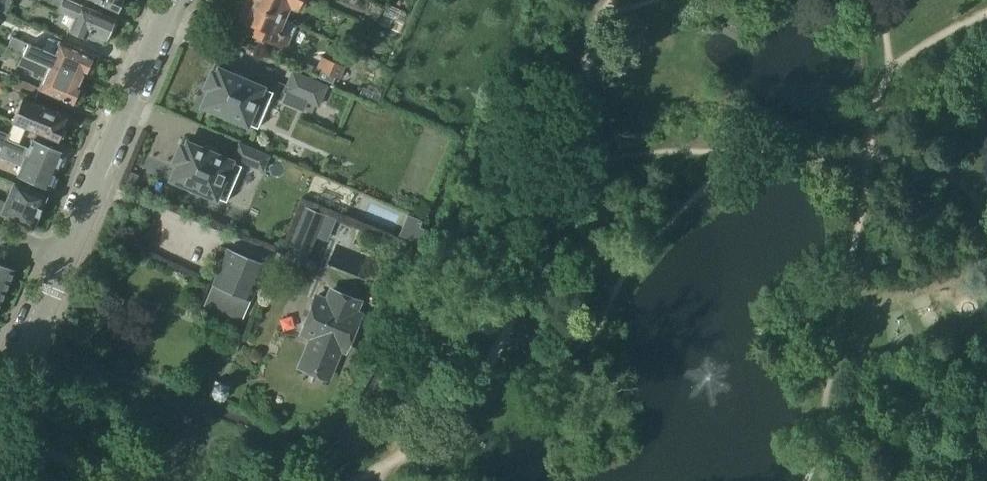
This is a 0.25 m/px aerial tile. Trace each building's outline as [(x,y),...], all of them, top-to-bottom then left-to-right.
[(6,13),(11,0),(0,0),(0,11),(6,13)] [(72,15),(68,30),(85,37),(87,31),(104,38),(112,19),(67,0),(35,0),(72,15)] [(96,1),(117,10),(121,0),(94,0),(96,1)] [(305,0),(249,0),(248,3),(285,19),(291,6),(303,11),(307,1),(305,0)] [(242,18),(245,19),(241,27),(288,47),(293,36),(280,31),(285,19),(248,3),(242,18)] [(11,37),(7,47),(23,54),(83,80),(87,71),(91,70),(94,63),(92,58),(93,58),(59,43),(55,54),(42,48),(41,51),(11,37)] [(23,54),(18,65),(33,71),(32,73),(44,78),(40,88),(73,103),(73,102),(78,100),(81,93),(79,89),(83,80),(23,54)] [(315,69),(320,71),(317,77),(332,83),(335,77),(340,79),(345,67),(321,57),(315,69)] [(219,68),(216,73),(212,71),(205,87),(210,89),(203,105),(258,129),(274,92),(219,68)] [(294,72),(287,86),(284,85),(281,92),(285,93),(281,102),(303,111),(307,101),(319,106),(328,86),(294,72)] [(5,95),(9,86),(0,82),(0,93),(5,95)] [(21,98),(11,121),(58,140),(59,138),(63,137),(65,131),(63,128),(64,125),(62,124),(65,117),(21,98)] [(27,148),(5,139),(1,148),(55,172),(63,154),(31,140),(27,148)] [(234,162),(187,142),(185,147),(180,145),(174,161),(178,163),(171,179),(226,203),(242,166),(241,165),(242,162),(263,170),(269,157),(239,144),(233,158),(236,159),(234,162)] [(20,166),(16,174),(48,188),(55,172),(1,148),(0,150),(0,157),(20,166)] [(45,197),(13,183),(7,198),(39,211),(45,197)] [(0,201),(0,212),(33,226),(39,211),(7,198),(5,203),(0,201)] [(287,244),(309,253),(315,236),(326,241),(335,218),(302,205),(287,244)] [(206,306),(241,321),(264,266),(228,251),(206,306)] [(14,270),(0,264),(0,302),(14,270)] [(300,334),(312,339),(299,369),(326,380),(338,349),(345,352),(360,315),(354,313),(359,302),(332,290),(327,303),(315,298),(300,334)] [(210,394),(224,401),(230,387),(216,380),(210,394)]
